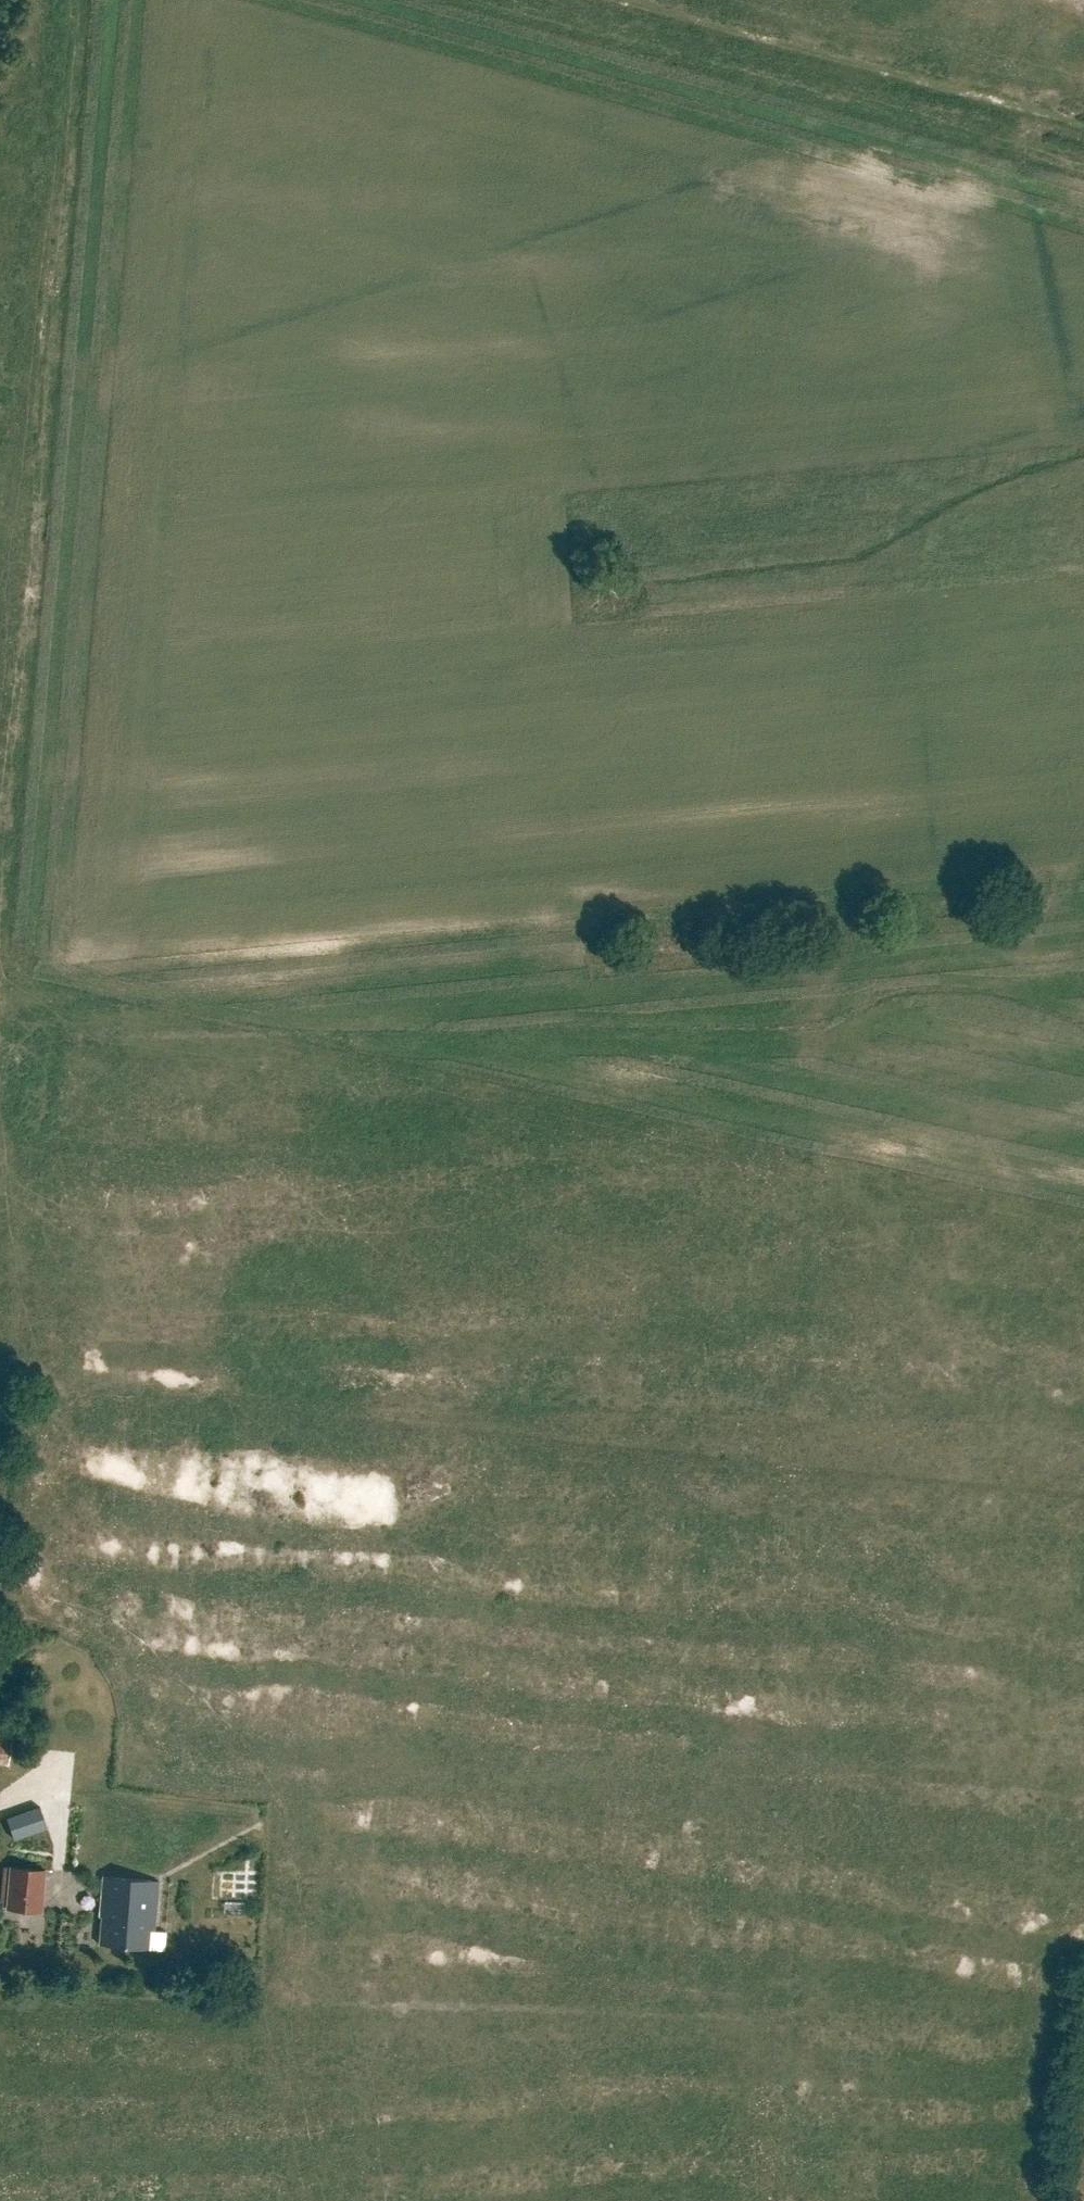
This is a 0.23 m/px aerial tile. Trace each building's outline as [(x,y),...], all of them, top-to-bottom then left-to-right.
[(6,1767),(10,1743),(0,1741),(0,1766),(6,1767)] [(50,1808),(15,1816),(20,1839),(55,1832),(50,1808)] [(11,1868),(7,1909),(42,1912),(45,1871),(11,1868)] [(102,1917),(100,1945),(149,1950),(151,1931),(154,1931),(158,1882),(103,1877),(100,1917),(102,1917)] [(1083,2131),(1083,2115),(1078,2114),(1075,2130),(1083,2131)]
